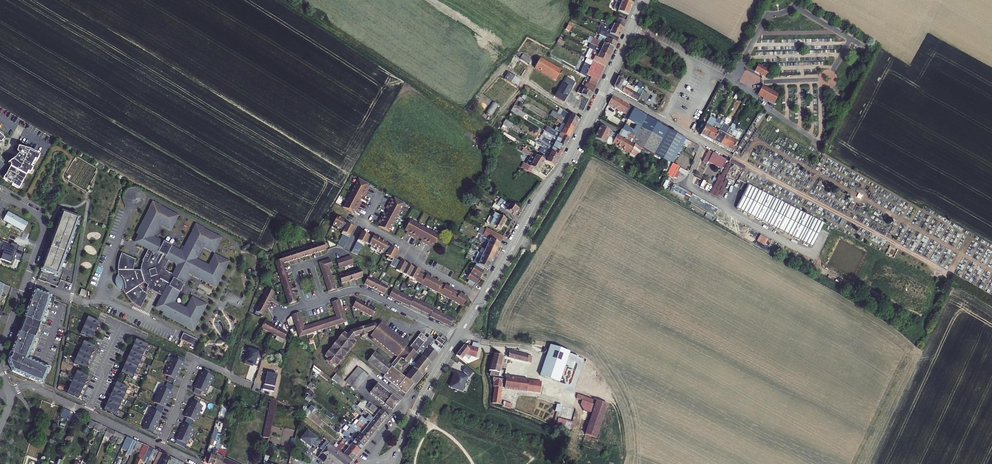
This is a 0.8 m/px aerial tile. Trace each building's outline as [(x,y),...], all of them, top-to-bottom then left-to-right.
[(631,5),(622,0),(613,0),(620,3),(616,12),(627,17),(631,5)] [(616,18),(613,26),(621,29),(622,29),(625,21),(616,18)] [(621,29),(613,26),(606,23),(604,26),(611,29),(610,30),(620,34),(622,29),(621,29)] [(610,30),(599,25),(599,27),(601,28),(600,31),(618,39),(620,34),(610,30)] [(598,42),(600,43),(603,44),(613,49),(615,44),(598,36),(596,41),(598,42)] [(590,44),(594,46),(611,54),(613,49),(603,44),(600,43),(598,42),(596,41),(593,39),(590,44)] [(611,54),(594,46),(590,44),(588,49),(592,51),(608,59),(611,54)] [(586,59),(587,59),(604,68),(606,65),(608,59),(592,51),(589,56),(586,55),(584,58),(586,59)] [(516,88),(530,67),(521,62),(515,58),(511,56),(506,65),(505,64),(503,67),(504,68),(500,74),(505,78),(503,80),(516,88)] [(521,62),(530,67),(532,63),(524,57),(521,62)] [(556,82),(561,73),(539,59),(533,68),(556,82)] [(586,59),(583,66),(580,73),(594,79),(594,80),(597,81),(604,68),(587,59),(586,59)] [(762,73),(760,76),(766,79),(770,72),(761,68),(762,73)] [(594,89),(597,81),(594,80),(591,78),(587,85),(585,84),(582,91),(579,89),(576,94),(588,100),(594,89)] [(626,87),(627,85),(628,83),(618,78),(614,88),(614,89),(615,89),(622,93),(624,88),(626,87)] [(564,101),(573,83),(565,79),(555,96),(564,101)] [(501,84),(513,92),(516,88),(503,80),(501,84)] [(629,97),(638,101),(640,98),(643,92),(643,91),(638,89),(636,94),(634,93),(637,88),(635,87),(633,90),(632,92),(629,97)] [(762,87),(763,100),(773,105),(778,96),(762,87)] [(622,93),(629,97),(632,92),(624,88),(622,93)] [(643,92),(640,98),(647,102),(650,95),(643,92)] [(612,98),(608,105),(629,117),(634,109),(623,104),(612,98)] [(493,101),(486,112),(492,115),(498,105),(493,101)] [(519,111),(512,107),(509,112),(517,116),(519,111)] [(634,109),(629,117),(621,131),(621,132),(634,139),(647,116),(634,109)] [(560,116),(575,125),(578,120),(562,111),(560,116)] [(575,125),(560,116),(557,120),(573,129),(575,125)] [(653,156),(667,130),(661,126),(647,116),(634,139),(631,144),(641,150),(653,156)] [(711,118),(701,136),(706,139),(712,129),(716,121),(711,118)] [(505,120),(503,124),(510,128),(512,124),(505,120)] [(554,131),(558,134),(568,139),(573,129),(557,120),(556,122),(561,125),(559,129),(556,127),(554,131)] [(720,123),(716,121),(712,129),(706,139),(713,143),(724,123),(724,122),(721,120),(720,123)] [(724,123),(713,143),(720,146),(731,127),(724,123)] [(736,130),(731,127),(720,146),(724,149),(736,130)] [(634,139),(621,132),(618,137),(600,128),(594,139),(605,145),(606,142),(637,159),(641,150),(631,144),(634,139)] [(554,137),(560,140),(566,143),(568,139),(558,134),(554,131),(551,130),(549,134),(554,137)] [(667,130),(653,156),(671,166),(673,167),(684,147),(689,150),(692,144),(671,133),(667,130)] [(741,134),(736,130),(724,149),(734,154),(736,151),(734,149),(737,142),(737,141),(741,134)] [(563,148),(566,143),(560,140),(554,137),(549,134),(545,132),(543,131),(540,136),(549,140),(553,143),(563,148)] [(551,147),(555,150),(561,153),(563,148),(553,143),(549,140),(548,142),(553,145),(551,147)] [(546,151),(548,152),(549,153),(558,158),(561,153),(555,150),(551,147),(543,142),(540,147),(542,148),(544,150),(546,151)] [(16,188),(23,192),(30,177),(32,178),(36,171),(33,170),(36,165),(39,167),(42,160),(32,153),(21,149),(18,154),(20,157),(17,162),(9,167),(11,167),(13,170),(5,181),(12,186),(16,188)] [(528,167),(531,169),(532,169),(537,172),(543,162),(534,157),(525,151),(523,154),(527,156),(525,159),(522,165),(527,168),(528,167)] [(543,155),(547,158),(556,163),(558,158),(549,153),(548,155),(543,152),(542,155),(543,155)] [(713,168),(720,172),(725,162),(708,153),(702,163),(706,166),(708,162),(710,160),(712,161),(715,163),(713,168)] [(543,162),(553,168),(556,163),(547,158),(546,159),(541,156),(540,157),(536,154),(534,157),(543,162)] [(527,168),(522,165),(519,169),(528,174),(532,169),(531,169),(528,167),(527,168)] [(673,167),(671,166),(665,177),(672,181),(673,179),(676,181),(679,174),(686,178),(688,175),(673,167)] [(725,178),(734,182),(740,171),(731,166),(725,178)] [(367,184),(356,178),(341,207),(351,213),(353,210),(354,209),(356,210),(359,203),(357,202),(358,201),(360,196),(361,194),(363,195),(367,189),(365,187),(366,186),(367,184)] [(701,209),(705,201),(686,190),(674,185),(670,192),(685,199),(701,209)] [(747,185),(735,209),(811,247),(823,223),(796,210),(747,185)] [(377,226),(387,232),(391,225),(403,203),(392,197),(391,200),(390,201),(388,200),(385,207),(387,208),(386,209),(383,214),(383,216),(380,215),(377,221),(379,223),(378,224),(377,226)] [(517,211),(499,200),(495,206),(498,208),(509,214),(513,217),(517,211)] [(705,201),(701,209),(714,216),(718,209),(705,201)] [(136,236),(140,238),(136,246),(148,251),(141,263),(142,264),(140,270),(140,273),(133,272),(134,265),(135,262),(121,255),(119,261),(118,267),(117,273),(118,279),(120,281),(121,284),(122,288),(122,292),(124,295),(127,300),(131,304),(136,308),(140,310),(148,296),(143,293),(138,288),(144,284),(147,288),(146,290),(162,298),(157,308),(164,312),(162,316),(187,329),(186,330),(194,334),(198,324),(197,324),(206,307),(200,303),(199,305),(197,304),(198,302),(192,299),(186,311),(173,304),(179,294),(184,286),(183,285),(188,275),(209,286),(209,287),(216,290),(220,281),(219,281),(228,263),(222,260),(221,262),(219,261),(220,259),(214,256),(208,268),(195,261),(202,248),(213,254),(216,248),(214,247),(216,245),(218,246),(221,240),(203,231),(204,230),(195,225),(191,232),(192,233),(181,254),(171,249),(171,248),(163,243),(162,244),(152,239),(159,226),(170,232),(173,226),(171,225),(172,223),(174,224),(177,218),(160,209),(160,208),(151,203),(148,210),(149,211),(136,236)] [(507,218),(509,214),(498,208),(497,211),(507,218)] [(768,251),(773,242),(720,212),(715,220),(726,226),(725,227),(768,251)] [(28,224),(8,213),(3,222),(23,233),(28,224)] [(491,219),(488,226),(498,231),(504,220),(491,213),(489,218),(491,219)] [(62,214),(41,272),(57,278),(61,268),(62,265),(79,220),(62,214)] [(334,230),(335,227),(341,230),(339,234),(341,234),(335,245),(341,248),(347,238),(352,228),(345,224),(344,225),(342,228),(339,227),(341,224),(342,221),(335,217),(329,227),(334,230)] [(432,246),(437,235),(408,220),(403,230),(405,232),(407,233),(406,235),(412,238),(413,236),(415,237),(420,239),(421,240),(420,242),(427,246),(428,244),(430,245),(432,246)] [(485,230),(484,232),(500,240),(501,239),(501,238),(485,230)] [(367,236),(360,232),(358,235),(349,252),(355,255),(359,248),(360,245),(362,246),(364,243),(369,246),(368,248),(378,253),(379,251),(385,254),(384,256),(386,257),(385,259),(390,262),(388,265),(395,269),(394,270),(449,300),(452,302),(460,307),(466,297),(458,292),(457,294),(451,290),(452,289),(444,284),(443,286),(440,284),(441,283),(425,274),(424,276),(418,273),(418,271),(399,261),(398,262),(392,258),(395,251),(388,247),(387,249),(386,252),(383,250),(384,247),(386,244),(371,236),(370,239),(368,242),(365,240),(367,237),(367,236)] [(500,240),(484,232),(481,237),(483,238),(498,245),(500,240)] [(483,244),(495,251),(498,245),(483,238),(480,243),(483,244)] [(296,303),(283,265),(326,250),(323,243),(281,257),(282,261),(275,263),(288,306),(296,303)] [(483,244),(480,249),(493,256),(495,251),(483,244)] [(9,249),(3,246),(0,254),(0,261),(10,265),(12,260),(13,260),(12,259),(13,257),(15,257),(17,252),(9,249)] [(478,253),(491,260),(493,256),(480,249),(478,253)] [(488,265),(491,260),(478,253),(477,253),(474,258),(488,265)] [(353,264),(351,257),(336,261),(339,269),(353,264)] [(488,265),(474,258),(472,262),(475,264),(484,269),(486,270),(488,265)] [(332,267),(330,260),(319,263),(328,293),(336,290),(328,268),(332,267)] [(474,285),(484,269),(475,264),(465,279),(467,280),(465,283),(472,288),(474,285)] [(360,270),(339,277),(341,284),(362,278),(360,270)] [(388,288),(368,278),(364,285),(384,295),(388,288)] [(274,294),(267,290),(256,313),(263,317),(274,294)] [(412,300),(392,290),(388,297),(408,307),(409,306),(429,316),(429,317),(449,328),(453,321),(432,310),(433,309),(413,299),(412,300)] [(32,362),(55,300),(34,292),(32,298),(31,298),(28,306),(29,306),(28,309),(27,309),(23,319),(25,320),(20,334),(18,333),(15,341),(16,341),(15,344),(14,344),(10,355),(13,355),(11,360),(9,359),(7,363),(11,373),(35,383),(42,386),(48,370),(42,367),(32,362)] [(299,314),(291,317),(298,339),(346,323),(339,301),(331,304),(336,318),(303,328),(299,314)] [(372,319),(376,312),(357,301),(353,308),(372,319)] [(88,318),(86,324),(98,329),(101,323),(88,318)] [(283,342),(287,335),(264,323),(260,330),(283,342)] [(86,324),(84,329),(96,334),(98,329),(86,324)] [(338,342),(337,343),(349,352),(350,351),(355,345),(356,344),(353,341),(354,341),(353,339),(354,339),(361,336),(366,335),(373,333),(370,337),(397,359),(399,356),(401,358),(400,359),(401,360),(413,369),(405,380),(393,370),(390,368),(374,355),(367,363),(384,377),(383,379),(390,385),(398,391),(405,396),(443,349),(441,347),(444,344),(438,339),(435,343),(433,345),(427,340),(420,335),(407,351),(405,349),(408,346),(381,324),(377,328),(374,325),(350,333),(348,336),(347,336),(344,334),(343,335),(342,335),(338,341),(338,342)] [(84,329),(82,335),(93,340),(96,334),(84,329)] [(183,335),(180,341),(194,348),(197,341),(183,335)] [(137,340),(134,346),(146,351),(149,345),(137,340)] [(84,342),(81,348),(94,353),(97,348),(84,342)] [(349,352),(337,343),(336,343),(331,349),(332,350),(330,351),(328,353),(341,363),(342,361),(343,359),(344,359),(349,353),(348,353),(349,352)] [(475,359),(479,346),(473,345),(471,349),(466,348),(464,347),(456,357),(462,362),(465,358),(469,361),(472,358),(475,359)] [(134,346),(131,352),(143,357),(146,351),(134,346)] [(81,348),(79,353),(92,359),(94,353),(81,348)] [(550,348),(546,362),(540,378),(559,384),(559,383),(568,386),(573,371),(572,371),(577,357),(550,348)] [(131,352),(129,357),(141,363),(143,357),(131,352)] [(79,353),(77,359),(89,364),(92,359),(79,353)] [(341,363),(328,353),(325,357),(326,358),(325,359),(328,361),(336,368),(337,368),(341,363)] [(531,358),(509,353),(507,360),(526,364),(530,365),(531,358)] [(539,395),(541,385),(500,379),(501,374),(499,373),(503,358),(493,355),(489,372),(493,374),(490,383),(494,384),(492,388),(494,389),(493,393),(493,405),(499,406),(499,403),(500,390),(539,395)] [(399,356),(397,359),(390,368),(393,370),(401,360),(400,359),(401,358),(399,356)] [(129,357),(127,363),(139,368),(141,363),(129,357)] [(573,371),(576,372),(582,374),(587,361),(577,357),(572,371),(573,371)] [(171,359),(167,368),(179,373),(183,365),(182,364),(183,361),(177,358),(175,361),(171,359)] [(77,359),(75,364),(87,369),(89,364),(77,359)] [(336,368),(328,361),(326,363),(335,370),(336,368)] [(127,363),(124,368),(136,373),(139,368),(127,363)] [(312,372),(317,376),(320,372),(314,367),(312,372)] [(124,368),(122,374),(134,379),(136,373),(124,368)] [(167,368),(163,376),(168,378),(166,382),(172,384),(174,381),(175,382),(179,373),(167,368)] [(356,369),(353,373),(364,381),(367,377),(356,369)] [(201,373),(197,382),(208,387),(212,378),(208,377),(210,373),(203,370),(202,374),(201,373)] [(451,390),(462,393),(467,379),(468,377),(470,379),(473,375),(466,370),(463,374),(464,375),(463,378),(457,376),(455,384),(453,383),(451,390)] [(77,371),(74,377),(88,382),(90,377),(77,371)] [(573,371),(568,386),(571,387),(576,372),(573,371)] [(355,392),(364,381),(353,373),(345,384),(355,392)] [(264,379),(263,386),(262,386),(261,391),(272,393),(276,376),(264,374),(263,379),(264,379)] [(337,385),(341,381),(335,376),(332,381),(337,385)] [(74,377),(72,382),(85,388),(88,382),(74,377)] [(72,382),(69,389),(82,394),(85,388),(72,382)] [(208,387),(197,382),(193,390),(194,390),(192,394),(199,397),(200,393),(204,395),(208,387)] [(117,383),(115,389),(126,394),(129,388),(117,383)] [(397,393),(398,391),(390,385),(389,387),(397,393)] [(380,396),(384,391),(377,386),(373,391),(380,396)] [(160,389),(156,396),(167,401),(170,393),(171,390),(165,387),(164,390),(160,389)] [(69,389),(67,394),(80,399),(82,394),(69,389)] [(115,389),(112,395),(124,400),(126,394),(115,389)] [(380,396),(373,391),(369,395),(376,401),(380,396)] [(387,402),(391,397),(384,391),(380,396),(387,402)] [(112,395),(109,401),(121,406),(124,400),(112,395)] [(161,412),(167,401),(156,396),(153,404),(157,406),(155,409),(161,412)] [(380,396),(376,401),(383,406),(387,402),(380,396)] [(395,408),(399,403),(391,397),(387,402),(395,408)] [(576,402),(582,404),(594,408),(595,404),(577,397),(576,402)] [(191,403),(187,411),(198,415),(201,408),(198,406),(199,403),(193,400),(191,403)] [(267,441),(275,403),(273,401),(270,400),(261,439),(267,441)] [(109,401),(107,406),(119,411),(121,406),(109,401)] [(395,408),(387,402),(383,406),(391,413),(395,408)] [(360,403),(357,407),(361,411),(365,407),(360,403)] [(594,408),(582,404),(580,409),(582,413),(592,417),(595,408),(594,408)] [(585,436),(595,440),(606,408),(597,404),(595,408),(592,417),(585,436)] [(107,406),(105,411),(117,416),(119,411),(107,406)] [(369,410),(384,422),(387,418),(380,412),(376,409),(372,406),(369,410)] [(380,426),(384,422),(369,410),(368,409),(366,408),(365,407),(361,411),(366,415),(368,416),(380,426)] [(62,409),(60,416),(66,419),(69,412),(62,409)] [(146,419),(157,423),(160,416),(161,412),(155,409),(154,413),(150,411),(146,419)] [(198,415),(187,411),(183,418),(186,419),(184,423),(190,426),(192,422),(194,423),(198,415)] [(368,416),(364,421),(377,430),(380,426),(368,416)] [(361,425),(373,435),(377,430),(364,421),(360,417),(357,422),(359,423),(361,425)] [(146,419),(143,426),(146,428),(145,432),(151,434),(153,431),(157,423),(146,419)] [(182,426),(178,433),(189,438),(193,431),(189,429),(190,426),(184,423),(182,426)] [(203,463),(212,463),(216,450),(217,448),(218,444),(218,443),(220,436),(216,435),(217,430),(216,430),(218,424),(214,423),(202,463),(203,463)] [(373,435),(361,425),(359,423),(356,427),(370,439),(373,435)] [(98,434),(101,427),(95,424),(92,432),(98,434)] [(367,443),(370,439),(356,427),(352,424),(350,426),(348,425),(347,427),(348,428),(367,443)] [(565,424),(563,431),(570,433),(572,426),(565,424)] [(98,434),(104,437),(106,429),(101,427),(98,434)] [(367,443),(348,428),(347,430),(349,431),(348,432),(352,435),(350,437),(363,447),(367,443)] [(106,429),(104,437),(111,440),(114,433),(106,429)] [(307,432),(300,441),(310,449),(312,446),(315,448),(320,443),(307,432)] [(123,437),(114,433),(111,440),(120,444),(123,437)] [(189,438),(178,433),(175,441),(175,442),(174,445),(180,448),(182,444),(185,446),(189,438)] [(363,447),(350,437),(349,436),(345,441),(359,453),(363,447)] [(128,448),(132,441),(126,438),(123,445),(128,448)] [(133,450),(136,443),(132,441),(128,448),(125,455),(129,457),(133,450)] [(359,453),(345,441),(341,446),(346,450),(355,457),(359,453)] [(325,442),(319,450),(321,452),(317,458),(324,463),(349,463),(351,462),(325,442)] [(139,453),(134,463),(141,463),(145,456),(148,449),(143,446),(139,453)] [(337,451),(351,462),(355,457),(346,450),(341,446),(337,451)] [(152,451),(148,449),(145,456),(141,463),(143,463),(146,463),(149,457),(152,451)] [(212,463),(220,463),(222,459),(224,455),(220,453),(221,452),(216,450),(212,463)] [(157,453),(152,463),(158,463),(162,455),(157,453)] [(162,455),(158,463),(167,463),(169,459),(162,455)]
